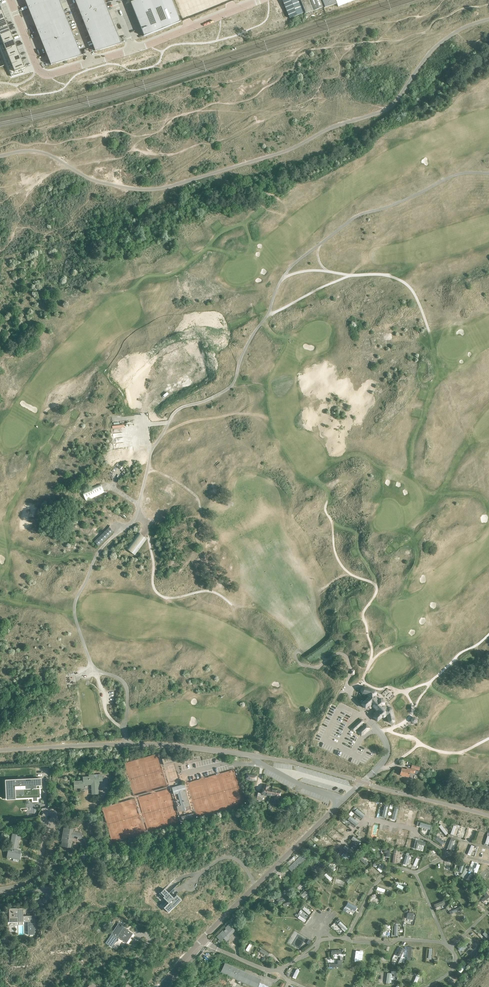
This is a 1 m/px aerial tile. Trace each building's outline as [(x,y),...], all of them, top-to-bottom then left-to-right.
[(28,8),(44,2),(44,0),(25,0),(28,8)] [(44,2),(49,13),(62,8),(59,0),(49,0),(44,2)] [(76,2),(80,13),(89,10),(86,0),(81,0),(76,2)] [(89,10),(105,3),(104,0),(86,0),(89,10)] [(131,2),(144,36),(180,22),(172,0),(136,0),(131,2)] [(304,12),(299,0),(282,0),(290,18),(304,12)] [(304,12),(305,14),(314,11),(309,0),(299,0),(304,12)] [(321,0),(310,0),(314,11),(324,7),(321,0)] [(44,2),(28,8),(33,19),(49,13),(44,2)] [(105,3),(89,10),(94,21),(110,14),(105,3)] [(62,8),(49,13),(53,24),(67,19),(62,8)] [(89,10),(80,13),(85,24),(94,21),(89,10)] [(129,12),(123,13),(127,25),(132,23),(129,12)] [(49,13),(33,19),(37,30),(53,24),(49,13)] [(110,14),(94,21),(96,26),(98,32),(114,26),(110,14)] [(0,21),(0,29),(8,26),(5,19),(0,21)] [(67,19),(53,24),(58,35),(71,30),(67,19)] [(94,21),(85,24),(87,30),(96,26),(94,21)] [(53,24),(37,30),(42,42),(58,35),(53,24)] [(0,29),(0,37),(11,32),(8,26),(0,29)] [(96,26),(87,30),(89,36),(98,32),(96,26)] [(114,26),(98,32),(105,48),(121,43),(114,26)] [(71,30),(58,35),(62,46),(76,41),(71,30)] [(0,37),(0,45),(14,40),(11,32),(0,37)] [(98,32),(89,36),(95,51),(105,48),(98,32)] [(58,35),(42,42),(46,53),(62,46),(58,35)] [(0,45),(0,48),(2,52),(16,46),(14,40),(0,45)] [(76,41),(62,46),(67,60),(82,55),(76,41)] [(16,46),(2,52),(5,59),(19,53),(16,46)] [(62,46),(46,53),(51,65),(67,60),(62,46)] [(19,53),(5,59),(7,66),(22,60),(19,53)] [(22,60),(7,66),(10,73),(12,76),(24,73),(22,69),(25,68),(22,60)] [(105,492),(100,484),(82,493),(86,501),(105,492)] [(109,527),(94,541),(98,546),(113,531),(109,527)] [(134,555),(146,539),(139,533),(127,549),(134,555)] [(361,688),(360,690),(361,691),(362,693),(368,695),(369,696),(365,699),(365,700),(361,704),(365,708),(368,705),(370,707),(371,705),(374,708),(382,700),(380,698),(379,700),(375,695),(376,693),(376,691),(375,690),(363,687),(362,687),(361,688)] [(374,713),(372,715),(373,717),(377,721),(381,717),(383,717),(384,716),(387,716),(388,721),(389,723),(391,723),(392,723),(393,722),(394,720),(392,709),(390,707),(388,707),(387,708),(385,709),(383,706),(384,703),(382,700),(374,708),(376,711),(374,713)] [(361,719),(351,728),(353,731),(354,730),(356,733),(357,732),(361,735),(362,735),(363,735),(368,730),(368,729),(369,728),(366,724),(363,726),(361,723),(363,722),(361,719)] [(402,768),(400,774),(401,775),(404,776),(408,777),(410,772),(418,774),(418,771),(406,768),(406,769),(402,768)] [(83,777),(83,780),(74,781),(74,788),(84,788),(84,785),(91,784),(92,794),(99,794),(98,784),(99,784),(99,781),(102,781),(102,774),(89,775),(89,777),(83,777)] [(41,779),(5,780),(6,800),(32,799),(32,802),(38,802),(38,799),(41,798),(41,785),(42,785),(41,779)] [(178,812),(191,809),(186,791),(184,784),(172,787),(174,794),(178,793),(181,805),(177,807),(178,812)] [(263,793),(271,795),(272,790),(268,789),(268,786),(265,785),(264,788),(263,793)] [(272,790),(271,795),(275,795),(275,798),(278,799),(279,796),(280,791),(272,790)] [(350,815),(346,820),(355,826),(358,821),(350,815)] [(343,823),(341,826),(348,833),(351,830),(343,823)] [(445,835),(447,833),(442,823),(439,825),(445,835)] [(458,836),(464,837),(466,827),(460,826),(458,836)] [(76,827),(66,828),(64,828),(62,841),(61,846),(69,848),(71,836),(77,837),(77,839),(78,839),(78,838),(81,839),(82,833),(75,832),(75,830),(75,828),(76,828),(76,827)] [(12,834),(12,838),(9,850),(8,849),(7,857),(13,858),(13,861),(18,862),(19,859),(20,860),(21,851),(16,850),(17,848),(16,848),(17,844),(18,844),(19,840),(20,840),(21,835),(12,834)] [(324,838),(332,845),(336,842),(327,834),(324,838)] [(442,844),(445,841),(436,835),(434,838),(442,844)] [(357,845),(360,840),(353,836),(350,840),(357,845)] [(418,844),(425,845),(425,841),(415,840),(414,848),(418,848),(418,844)] [(349,855),(353,850),(345,844),(342,849),(349,855)] [(292,872),(307,857),(303,854),(289,868),(292,872)] [(300,880),(295,886),(299,890),(304,884),(300,880)] [(164,889),(160,893),(164,897),(164,898),(169,903),(164,908),(169,913),(182,900),(177,895),(174,898),(164,889)] [(287,895),(276,899),(278,903),(288,899),(287,895)] [(308,914),(311,911),(304,906),(302,908),(308,914)] [(23,908),(9,908),(9,922),(28,922),(29,935),(35,934),(35,916),(23,916),(23,908)] [(301,909),(296,916),(304,922),(309,914),(301,909)] [(340,921),(337,924),(345,931),(348,928),(340,921)] [(112,933),(106,943),(112,947),(118,937),(126,942),(133,933),(123,927),(123,926),(122,925),(118,923),(112,933)] [(231,927),(229,924),(225,928),(225,929),(224,931),(223,930),(217,937),(219,939),(217,941),(219,943),(223,938),(226,941),(229,938),(228,937),(234,931),(235,931),(238,928),(234,924),(232,927),(231,927)] [(396,954),(400,956),(404,948),(400,946),(396,954)] [(449,956),(451,953),(444,946),(442,949),(449,956)] [(221,972),(253,986),(257,986),(261,979),(225,962),(221,972)]
